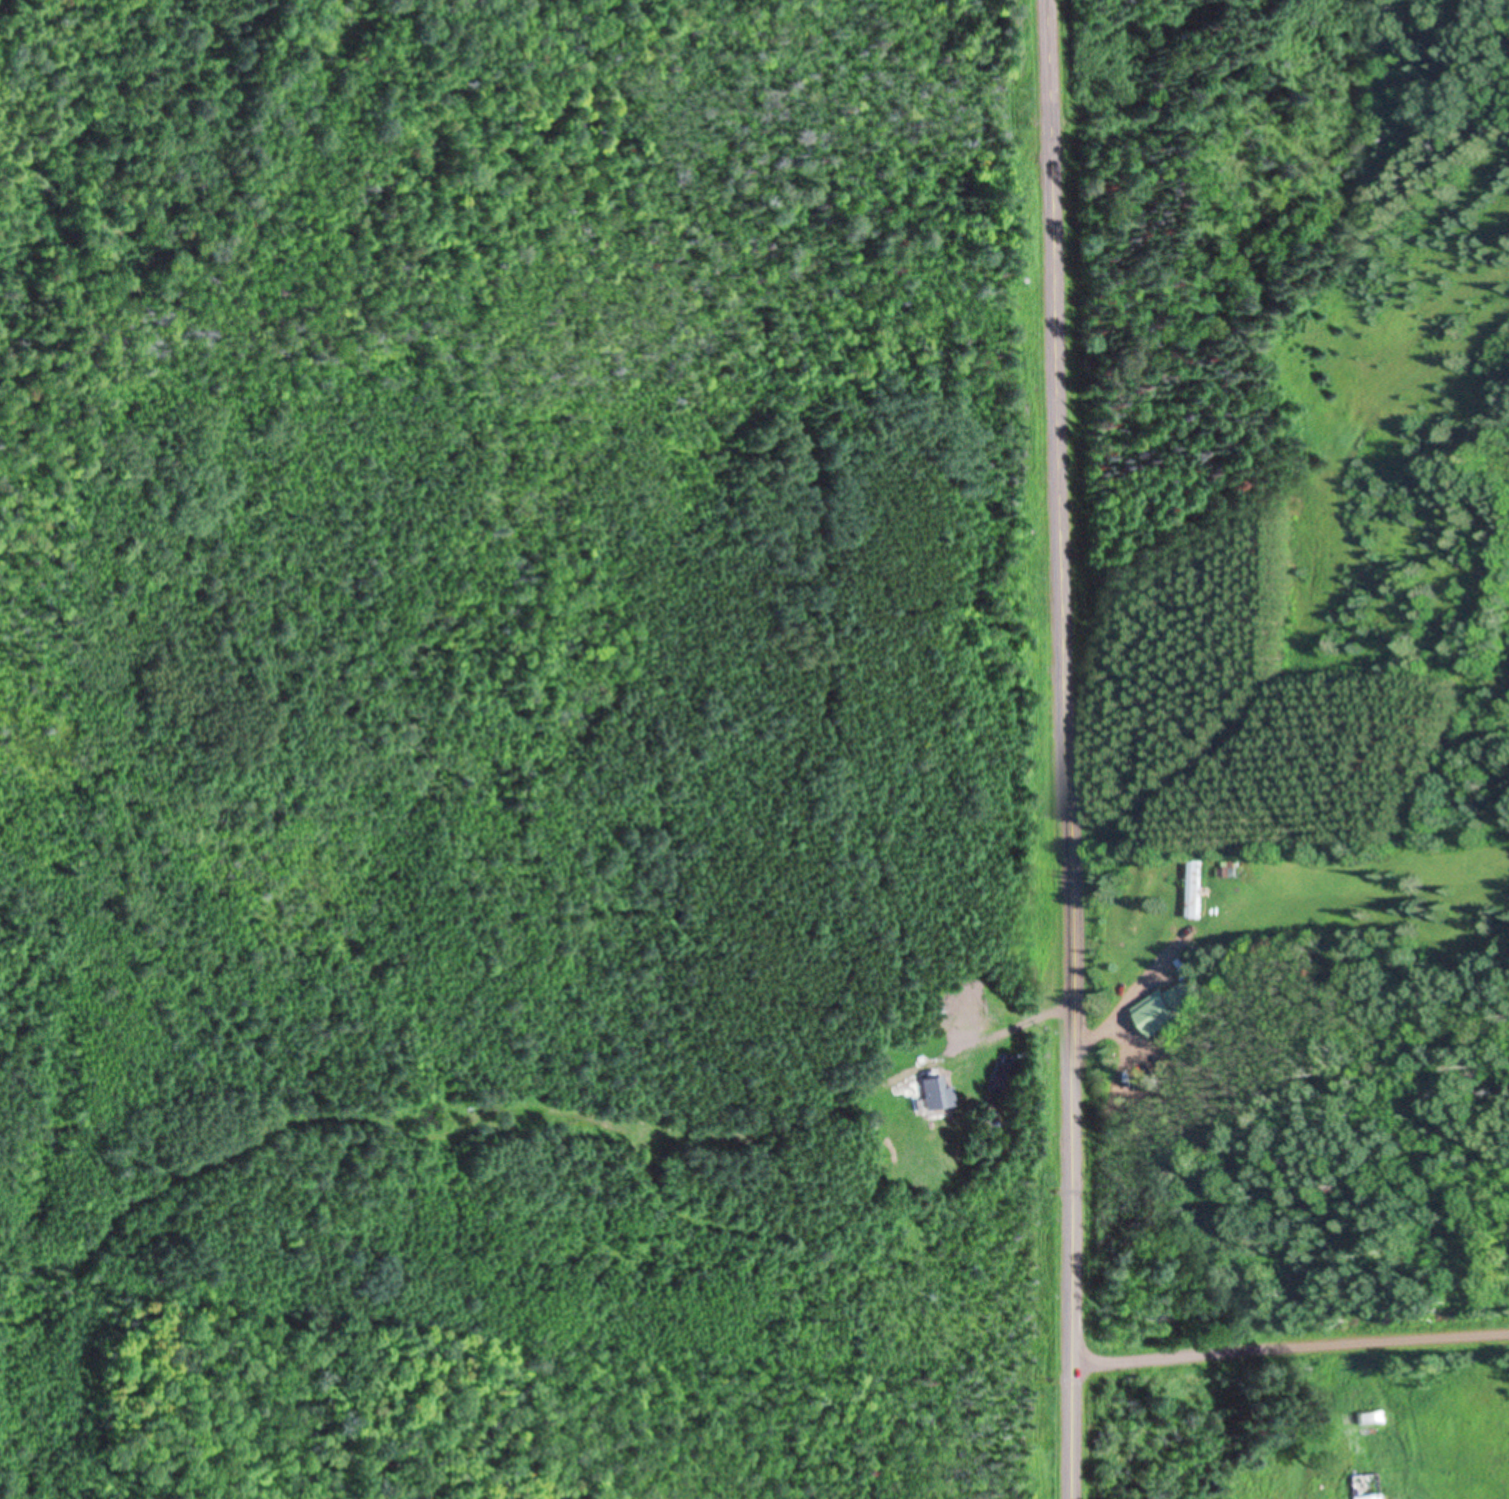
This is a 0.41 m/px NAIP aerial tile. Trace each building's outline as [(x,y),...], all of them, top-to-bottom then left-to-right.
[(1188,921),(1201,921),(1201,864),(1188,864),(1188,921)] [(994,1078),(1003,1083),(1015,1060),(1006,1056),(994,1078)] [(924,1080),(930,1112),(957,1108),(951,1076),(924,1080)] [(1377,1477),(1352,1479),(1354,1498),(1380,1498),(1377,1477)]
